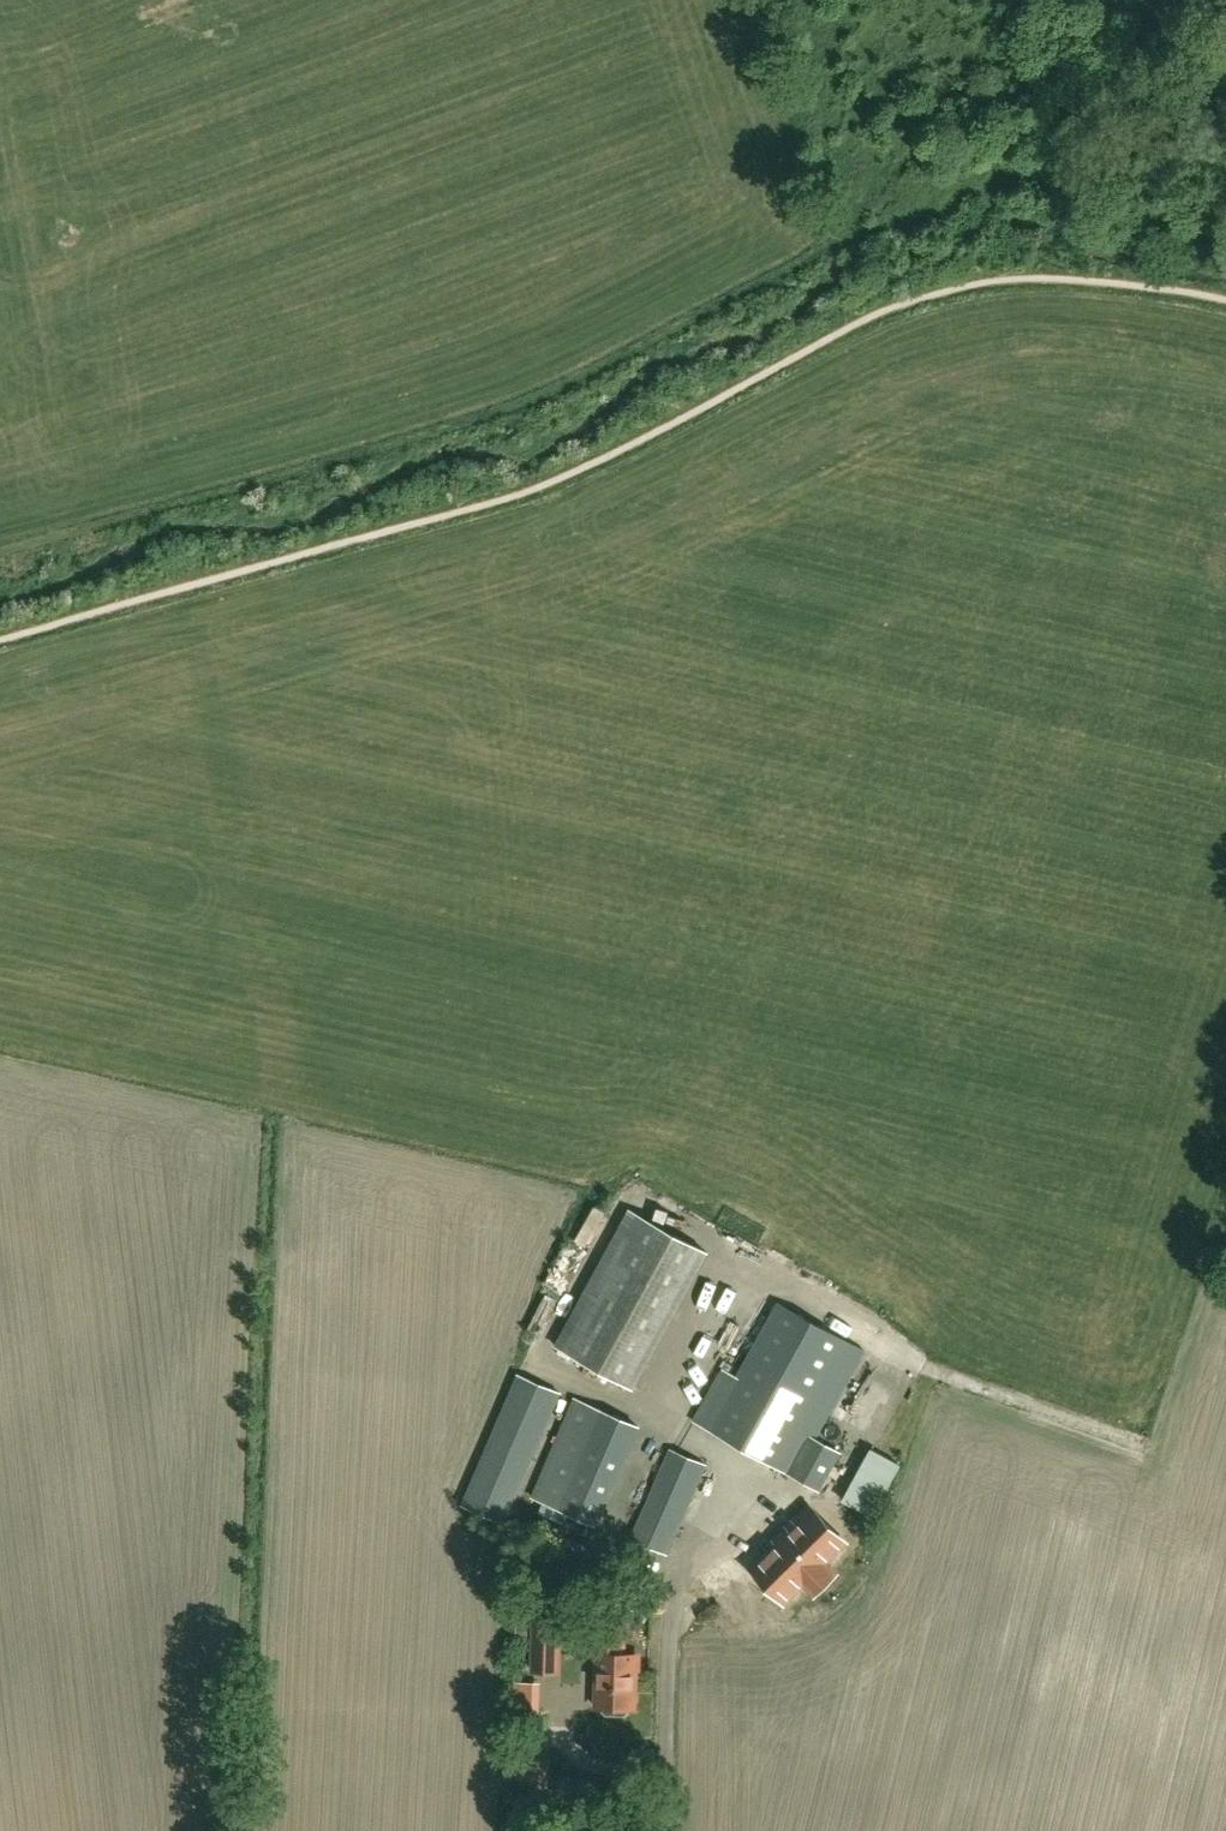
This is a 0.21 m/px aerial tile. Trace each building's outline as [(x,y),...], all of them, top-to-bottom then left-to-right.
[(818,1490),(839,1452),(814,1438),(863,1350),(776,1302),(734,1378),(722,1371),(694,1422),(818,1490)] [(505,1523),(560,1393),(519,1375),(464,1505),(505,1523)] [(597,1523),(640,1426),(578,1399),(535,1496),(597,1523)] [(668,1554),(707,1464),(670,1448),(631,1538),(668,1554)] [(777,1544),(751,1569),(784,1602),(804,1582),(815,1594),(835,1574),(824,1563),(845,1542),(813,1509),(812,1510),(808,1506),(773,1540),(777,1544)] [(559,1620),(536,1619),(535,1619),(534,1670),(559,1671),(560,1620),(559,1620)] [(591,1654),(597,1654),(596,1706),(603,1706),(603,1710),(606,1713),(624,1713),(627,1710),(627,1706),(635,1707),(636,1654),(624,1653),(625,1624),(592,1623),(591,1654)]
